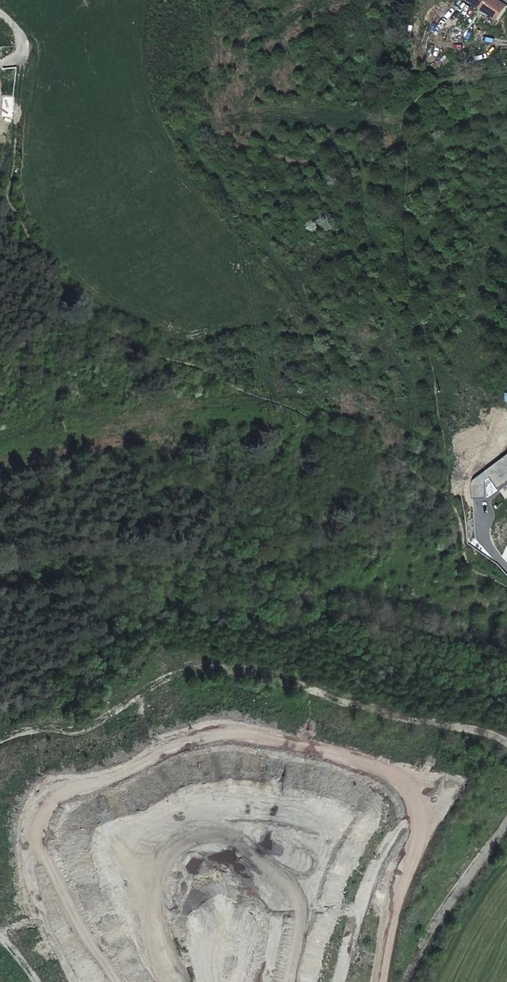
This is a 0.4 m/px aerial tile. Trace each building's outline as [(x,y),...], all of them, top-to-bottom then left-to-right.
[(497,18),(506,5),(506,0),(469,0),(497,18)]
